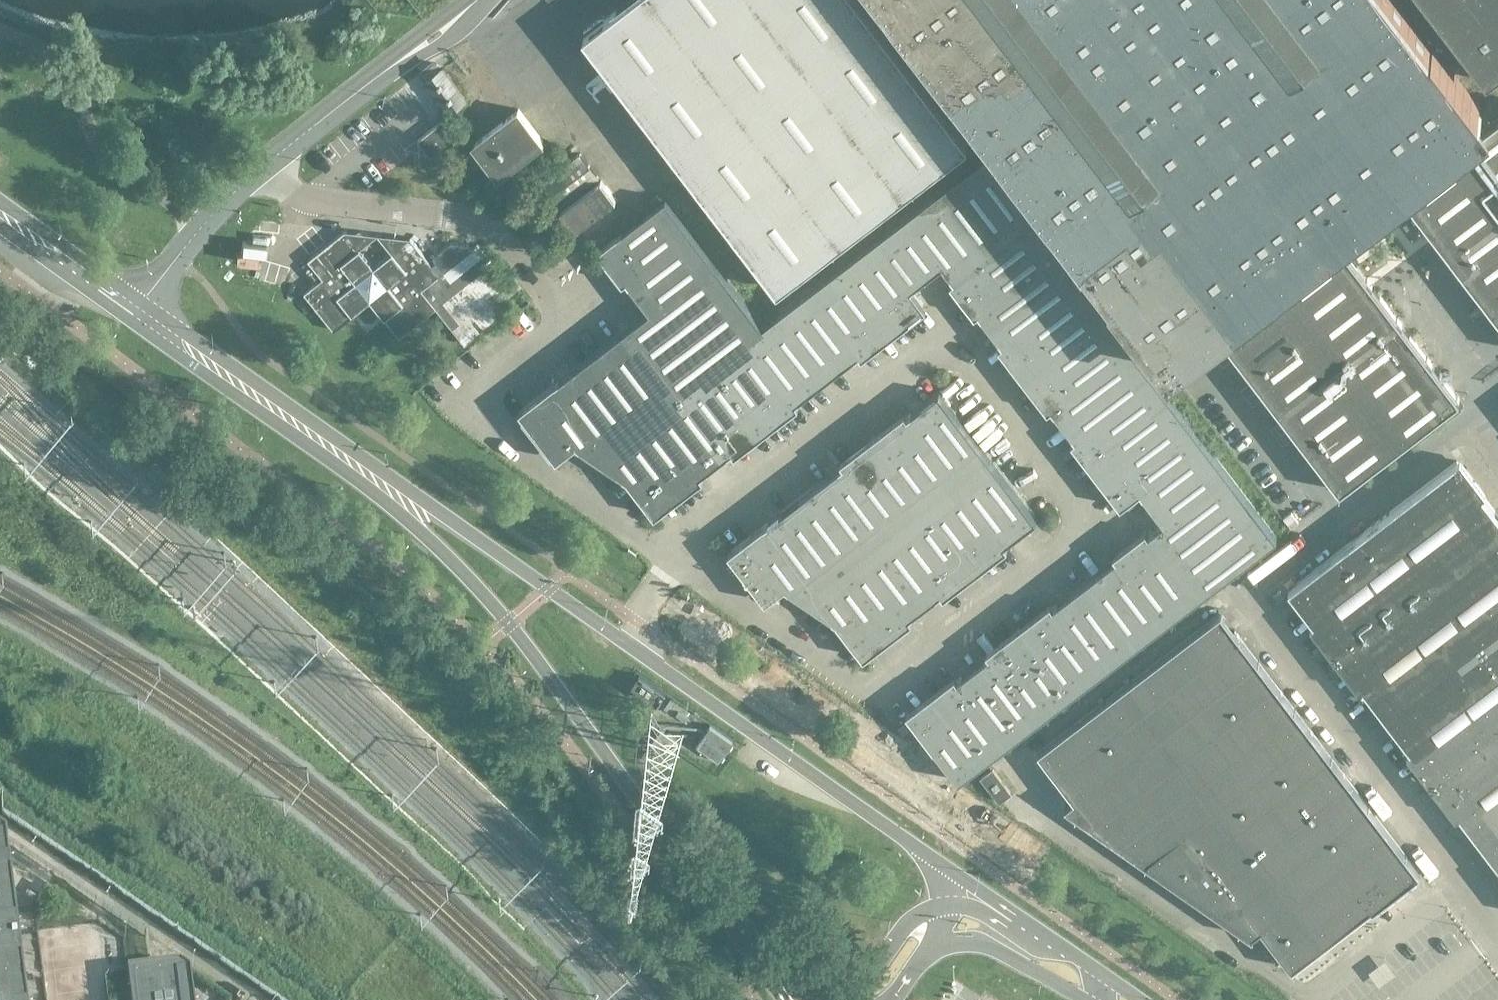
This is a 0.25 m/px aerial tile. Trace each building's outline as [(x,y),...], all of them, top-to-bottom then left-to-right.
[(860,0),(629,0),(601,21),(599,18),(592,24),(584,30),(583,38),(597,56),(599,54),(685,166),(778,288),(969,143),(860,0)] [(1396,0),(890,0),(1113,290),(1111,291),(1161,355),(1482,110),(1433,46),(1432,47),(1396,0)] [(1487,81),(1497,72),(1497,0),(1426,0),(1487,81)] [(443,69),(442,68),(441,69),(440,70),(434,62),(423,71),(429,78),(427,80),(449,110),(465,98),(443,69)] [(544,142),(518,108),(517,108),(518,109),(475,143),(485,157),(499,175),(543,141),(543,142),(544,142)] [(438,155),(464,134),(449,114),(418,139),(426,149),(433,159),(436,157),(438,155)] [(1497,182),(1497,118),(1461,146),(1492,186),(1497,182)] [(1432,232),(1492,186),(1461,146),(1402,192),(1432,232)] [(555,210),(599,177),(580,153),(563,166),(537,186),(555,210)] [(921,280),(942,264),(1022,203),(985,155),(842,264),(889,326),(893,331),(894,331),(890,325),(893,323),(896,321),(897,323),(923,303),(911,287),(921,280)] [(594,216),(616,200),(601,180),(560,210),(568,220),(575,230),(594,216)] [(1492,186),(1432,232),(1463,271),(1497,244),(1497,194),(1492,186)] [(634,288),(650,310),(714,261),(666,197),(598,249),(599,250),(603,248),(605,246),(608,250),(609,251),(607,253),(609,256),(611,259),(626,279),(629,283),(634,288)] [(1070,266),(1022,203),(942,264),(945,268),(953,279),(950,281),(951,282),(954,280),(957,278),(959,281),(961,284),(959,286),(978,311),(984,319),(990,327),(1070,266)] [(487,296),(506,282),(505,281),(476,244),(442,272),(440,274),(410,237),(392,252),(374,266),(359,248),(345,230),(327,245),(310,257),(308,259),(309,260),(323,277),(304,292),(334,329),(370,300),(387,320),(400,336),(436,307),(465,344),(502,314),(487,296)] [(378,233),(345,230),(356,244),(359,248),(378,233)] [(396,249),(410,237),(378,233),(392,252),(396,249)] [(1338,240),(1279,286),(1309,326),(1369,280),(1338,240)] [(1497,306),(1497,244),(1463,271),(1493,310),(1497,306)] [(623,282),(626,279),(611,259),(609,256),(607,253),(609,251),(608,250),(605,246),(599,250),(623,282)] [(588,451),(592,454),(668,396),(714,361),(763,324),(714,261),(650,310),(632,324),(619,334),(570,371),(559,380),(549,387),(520,410),(520,411),(526,406),(528,409),(531,412),(528,414),(560,455),(576,443),(585,449),(588,451)] [(842,264),(780,311),(829,375),(845,363),(851,358),(859,353),(884,333),(882,331),(888,326),(893,332),(893,331),(889,326),(842,264)] [(1023,376),(1023,377),(1029,373),(1107,313),(1070,266),(990,327),(996,334),(1002,342),(1022,368),(1024,366),(1026,369),(1028,372),(1023,376)] [(975,314),(978,311),(959,286),(961,284),(957,278),(954,280),(951,282),(975,314)] [(1399,320),(1369,280),(1309,326),(1339,365),(1399,320)] [(1309,326),(1279,286),(1219,331),(1250,371),(1309,326)] [(890,325),(889,326),(893,331),(894,331),(926,307),(923,303),(897,323),(896,321),(893,323),(890,325)] [(763,324),(714,361),(762,423),(766,429),(767,428),(763,422),(765,420),(768,418),(770,420),(796,401),(807,392),(813,388),(829,375),(780,311),(777,313),(763,324)] [(1057,414),(1063,422),(1143,361),(1107,313),(1029,373),(1023,377),(1024,378),(1029,373),(1032,376),(1034,379),(1032,381),(1051,407),(1057,414)] [(1370,404),(1429,359),(1399,320),(1339,365),(1370,404)] [(893,332),(893,331),(889,326),(888,326),(885,328),(882,331),(884,333),(859,353),(861,356),(893,332)] [(1339,365),(1309,326),(1250,371),(1280,410),(1339,365)] [(1023,376),(1023,377),(1029,373),(1028,372),(1026,369),(1024,366),(1022,368),(1002,342),(998,345),(1023,376)] [(1400,444),(1460,399),(1443,377),(1440,374),(1429,359),(1370,404),(1400,444)] [(766,429),(762,423),(714,361),(668,396),(718,461),(724,456),(732,450),(757,430),(755,428),(758,426),(761,423),(766,429)] [(1095,472),(1096,472),(1102,468),(1180,408),(1143,361),(1063,422),(1069,430),(1075,438),(1082,446),(1088,455),(1095,463),(1097,461),(1099,464),(1101,467),(1095,472)] [(1370,404),(1339,365),(1280,410),(1310,450),(1370,404)] [(1440,374),(1443,377),(1444,376),(1444,377),(1445,377),(1446,378),(1447,378),(1448,378),(1449,378),(1450,377),(1451,377),(1451,376),(1452,375),(1452,374),(1452,373),(1452,372),(1452,371),(1451,370),(1450,369),(1449,369),(1448,369),(1447,369),(1446,369),(1445,369),(1445,370),(1444,370),(1444,371),(1440,374)] [(1029,373),(1023,377),(1024,378),(1048,409),(1051,407),(1032,381),(1034,379),(1032,376),(1029,373)] [(873,436),(872,436),(924,503),(988,455),(982,447),(939,391),(930,398),(919,406),(907,415),(899,421),(890,428),(882,434),(883,437),(881,439),(878,441),(873,436)] [(711,465),(718,461),(668,396),(592,454),(618,472),(628,479),(653,511),(655,514),(656,513),(652,507),(654,505),(657,503),(659,505),(660,504),(701,474),(702,473),(711,465)] [(763,422),(762,423),(766,429),(767,428),(798,404),(796,401),(770,420),(768,418),(765,420),(763,422)] [(1400,444),(1370,404),(1310,450),(1341,490),(1400,444)] [(557,458),(560,455),(528,414),(531,412),(528,409),(526,406),(520,411),(557,458)] [(1145,496),(1164,521),(1213,586),(1277,537),(1180,408),(1102,468),(1096,472),(1097,473),(1102,469),(1104,472),(1107,475),(1104,476),(1111,485),(1118,493),(1124,502),(1140,490),(1145,496)] [(873,436),(872,436),(877,442),(878,441),(881,439),(883,437),(882,434),(890,428),(899,421),(907,415),(905,412),(873,436)] [(766,429),(762,423),(761,423),(758,426),(755,428),(757,430),(732,450),(734,453),(766,429)] [(835,470),(828,476),(876,540),(924,503),(872,436),(872,437),(876,442),(873,445),(870,447),(869,445),(860,451),(851,458),(843,464),(835,470)] [(876,442),(877,442),(872,436),(872,437),(840,461),(843,464),(851,458),(860,451),(869,445),(870,447),(873,445),(876,442)] [(1095,472),(1096,472),(1102,468),(1101,467),(1099,464),(1097,461),(1095,463),(1088,455),(1082,446),(1075,438),(1071,440),(1095,472)] [(988,455),(924,503),(976,571),(972,565),(975,563),(978,560),(980,563),(1005,543),(1017,534),(1028,526),(1037,519),(994,463),(988,455)] [(1487,500),(1483,494),(1486,492),(1460,458),(1457,461),(1457,460),(1387,514),(1438,581),(1497,535),(1497,514),(1487,500)] [(1102,469),(1102,468),(1096,472),(1097,473),(1121,505),(1124,502),(1118,493),(1111,485),(1104,476),(1107,475),(1104,472),(1102,469)] [(652,507),(656,513),(703,477),(701,474),(660,504),(659,505),(657,503),(654,505),(652,507)] [(801,597),(876,540),(828,476),(819,483),(810,490),(801,496),(793,502),(785,508),(777,515),(768,521),(760,527),(752,533),(744,540),(735,546),(728,552),(729,553),(735,549),(737,552),(739,554),(737,556),(769,598),(785,585),(788,587),(792,590),(796,593),(801,597)] [(924,503),(876,540),(925,604),(931,600),(941,592),(949,586),(958,579),(966,573),(965,570),(968,568),(970,566),(975,572),(976,571),(924,503)] [(1291,512),(1284,517),(1290,526),(1298,521),(1291,512)] [(1336,659),(1438,581),(1387,514),(1288,589),(1314,622),(1310,625),(1336,659)] [(1100,570),(1084,582),(1134,646),(1213,586),(1164,521),(1155,527),(1148,533),(1145,529),(1144,530),(1147,534),(1148,536),(1146,538),(1143,540),(1141,538),(1116,558),(1100,570)] [(1113,554),(1116,558),(1141,538),(1143,540),(1146,538),(1148,536),(1147,534),(1144,530),(1113,554)] [(1438,581),(1487,646),(1497,638),(1497,535),(1438,581)] [(919,609),(925,604),(876,540),(801,597),(831,617),(837,621),(841,626),(864,656),(865,655),(861,649),(863,647),(866,645),(868,648),(910,616),(919,609)] [(972,565),(971,565),(976,571),(1008,546),(1005,543),(980,563),(978,560),(975,563),(972,565)] [(765,600),(769,598),(737,556),(739,554),(737,552),(735,549),(729,553),(765,600)] [(975,572),(976,571),(971,565),(970,566),(968,568),(965,570),(966,573),(958,579),(949,586),(941,592),(943,596),(975,572)] [(1389,721),(1487,646),(1438,581),(1336,659),(1359,689),(1362,686),(1389,721)] [(1019,626),(1018,626),(1022,632),(1070,695),(1134,646),(1084,582),(1069,593),(1053,605),(1027,625),(1029,627),(1026,629),(1023,632),(1019,626)] [(1019,626),(1018,626),(1022,632),(1023,632),(1026,629),(1029,627),(1027,625),(1053,605),(1050,602),(1019,626)] [(1373,909),(1420,873),(1221,611),(1038,751),(1075,799),(1067,805),(1066,804),(1066,805),(1205,902),(1253,936),(1254,934),(1253,934),(1260,929),(1262,928),(1292,967),(1371,907),(1373,909)] [(861,649),(865,655),(912,619),(910,616),(868,648),(866,645),(863,647),(861,649)] [(981,661),(973,667),(1022,731),(1070,695),(1022,632),(1018,626),(1017,627),(1022,633),(1019,635),(1016,637),(1014,635),(989,655),(981,661)] [(1022,633),(1022,632),(1018,626),(1017,627),(986,651),(989,655),(1014,635),(1016,637),(1019,635),(1022,633)] [(1487,646),(1497,660),(1497,638),(1487,646)] [(1497,738),(1497,660),(1487,646),(1389,721),(1410,749),(1407,752),(1434,787),(1497,738)] [(965,673),(958,678),(924,704),(916,710),(918,712),(915,714),(912,717),(908,711),(906,712),(910,716),(959,780),(1022,731),(973,667),(965,673)] [(908,711),(912,717),(915,714),(918,712),(916,710),(924,704),(958,678),(955,675),(908,711)] [(696,744),(719,760),(733,740),(710,724),(696,744)] [(909,731),(904,724),(898,729),(903,735),(909,731)] [(1497,837),(1497,738),(1434,787),(1456,816),(1459,813),(1485,847),(1497,837)] [(937,759),(930,750),(926,754),(932,762),(937,759)] [(1011,792),(993,768),(982,776),(1000,800),(1011,792)] [(1485,847),(1497,864),(1497,837),(1485,847)] [(23,999),(19,961),(13,958),(9,931),(15,927),(12,904),(10,887),(4,885),(0,859),(0,999),(23,999)] [(189,973),(189,972),(179,965),(149,969),(126,972),(128,984),(134,983),(137,999),(193,999),(189,973)]
